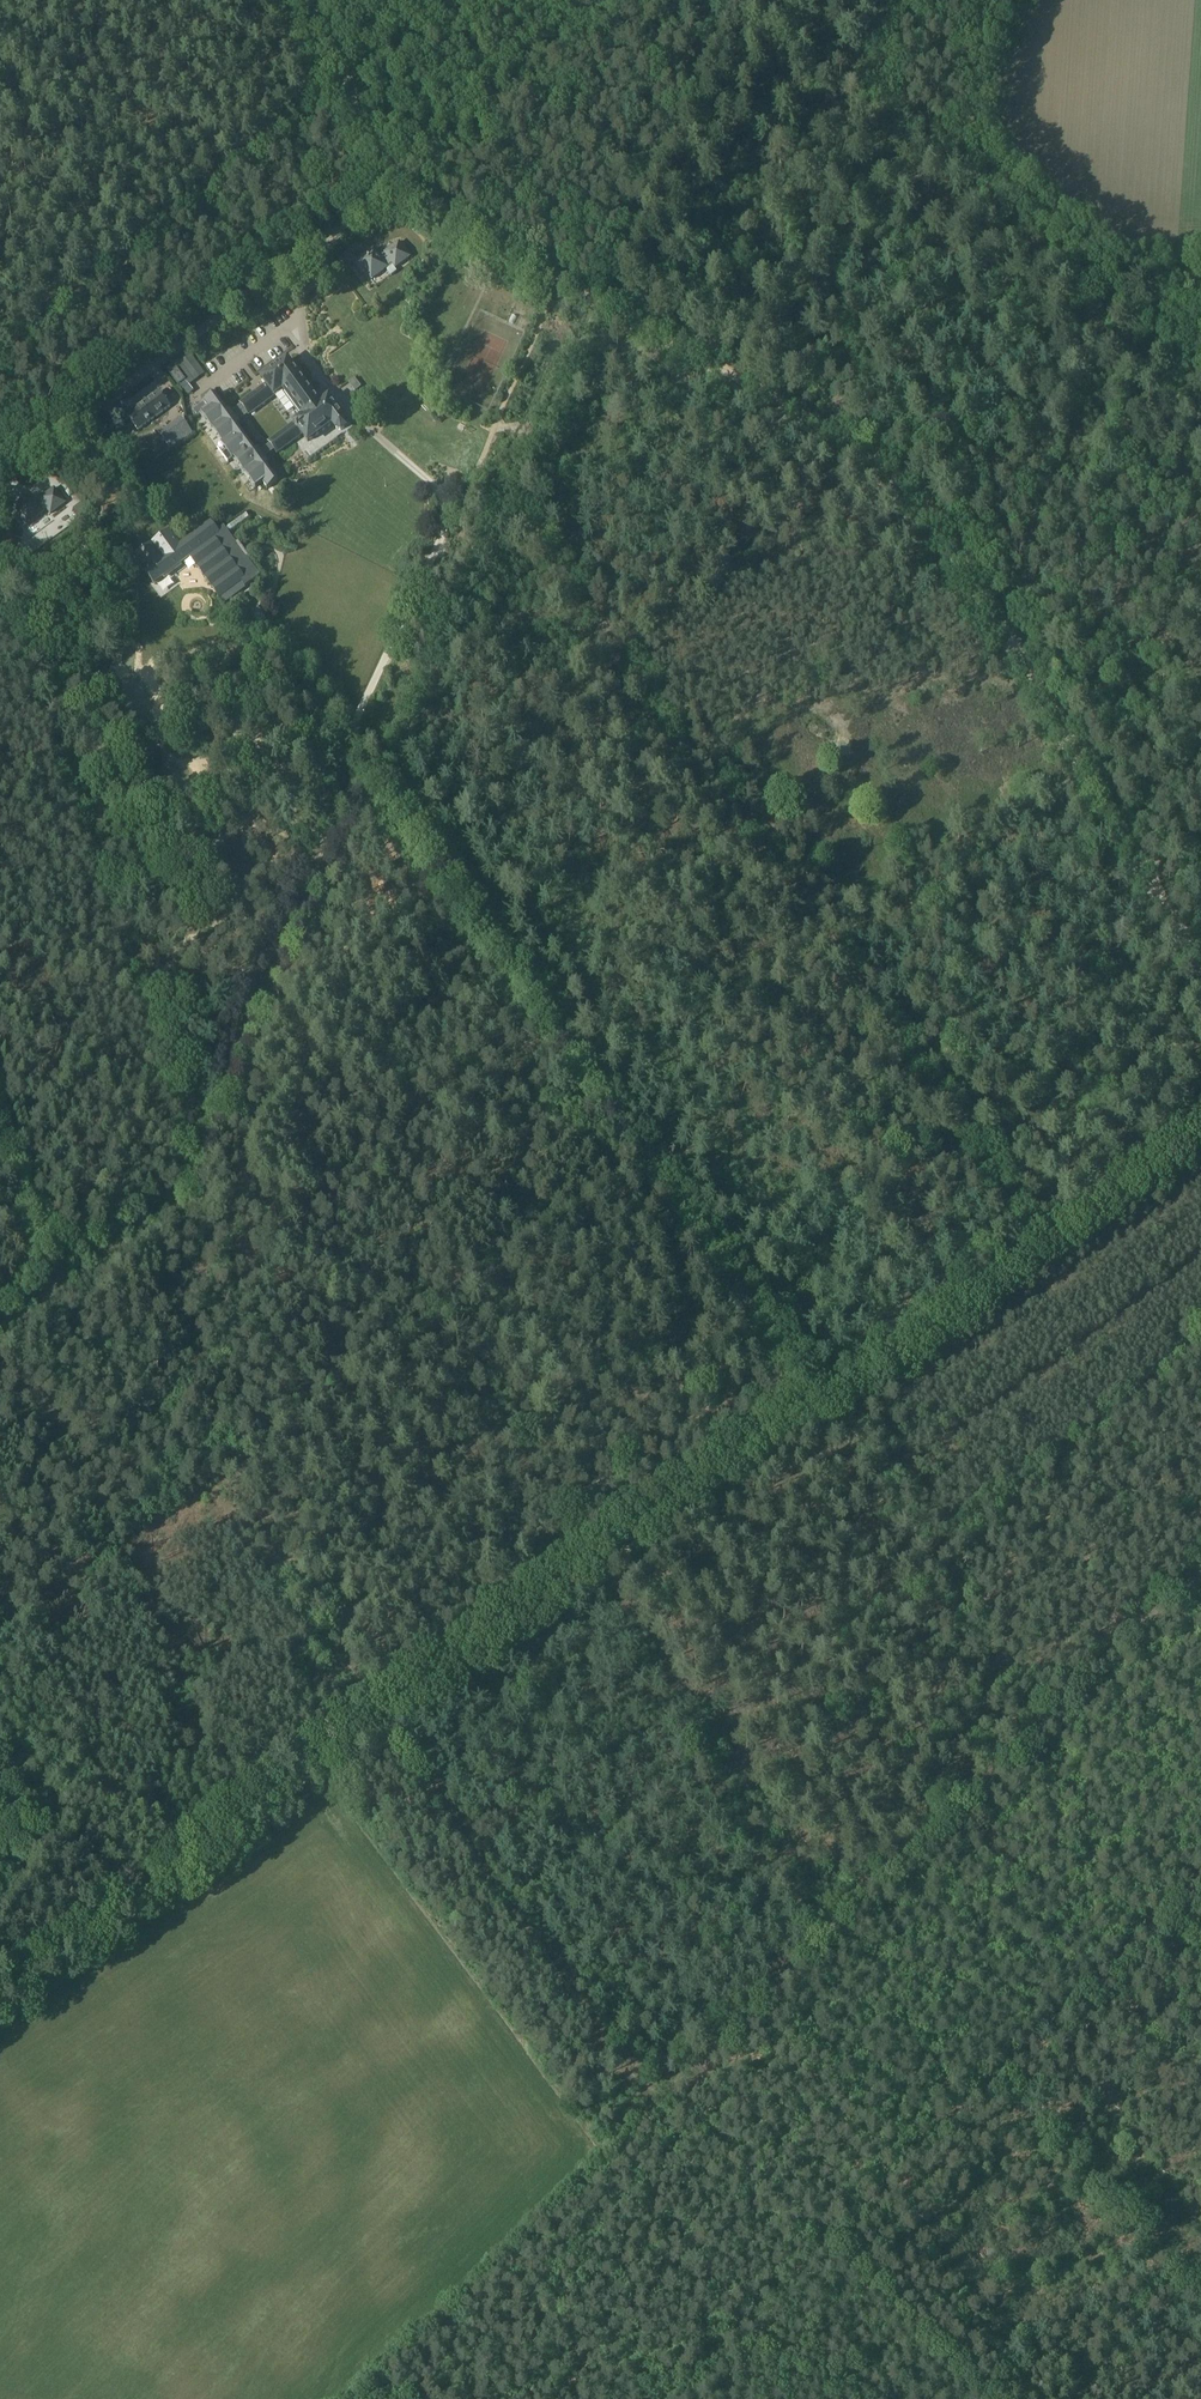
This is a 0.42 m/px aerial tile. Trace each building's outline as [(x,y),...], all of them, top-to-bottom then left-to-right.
[(367,239),(375,233),(370,227),(363,233),(367,239)] [(372,280),(388,268),(387,268),(392,264),(395,269),(410,257),(399,242),(384,253),(384,254),(380,257),(374,249),(357,262),(372,280)] [(316,277),(328,269),(325,265),(313,273),(316,277)] [(334,328),(345,324),(339,304),(327,308),(334,328)] [(178,386),(186,380),(185,379),(189,376),(194,382),(205,373),(190,353),(166,369),(178,386)] [(227,411),(216,395),(204,403),(208,408),(201,414),(222,443),(221,444),(232,460),(234,459),(256,488),(263,483),(267,489),(268,488),(272,485),(278,480),(267,465),(270,462),(266,456),(275,450),(277,453),(303,434),(308,441),(332,423),(337,430),(341,430),(345,427),(346,423),(328,399),(320,405),(287,361),(262,379),(266,384),(241,403),(241,404),(232,411),(230,408),(227,411)] [(126,415),(138,431),(170,406),(158,390),(126,415)] [(111,420),(118,415),(112,406),(104,411),(111,420)] [(159,434),(171,449),(192,432),(181,417),(159,434)] [(333,426),(304,449),(302,446),(297,450),(304,460),(339,433),(333,426)] [(26,525),(42,513),(41,513),(46,509),(50,514),(65,503),(53,488),(39,499),(34,503),(28,494),(12,507),(26,525)] [(256,517),(266,509),(263,505),(253,513),(256,517)] [(245,555),(229,533),(226,528),(224,526),(218,530),(211,521),(180,544),(170,530),(136,555),(134,556),(144,570),(144,571),(153,583),(163,576),(165,578),(182,566),(180,564),(189,557),(218,599),(241,582),(245,587),(260,575),(245,555)]
